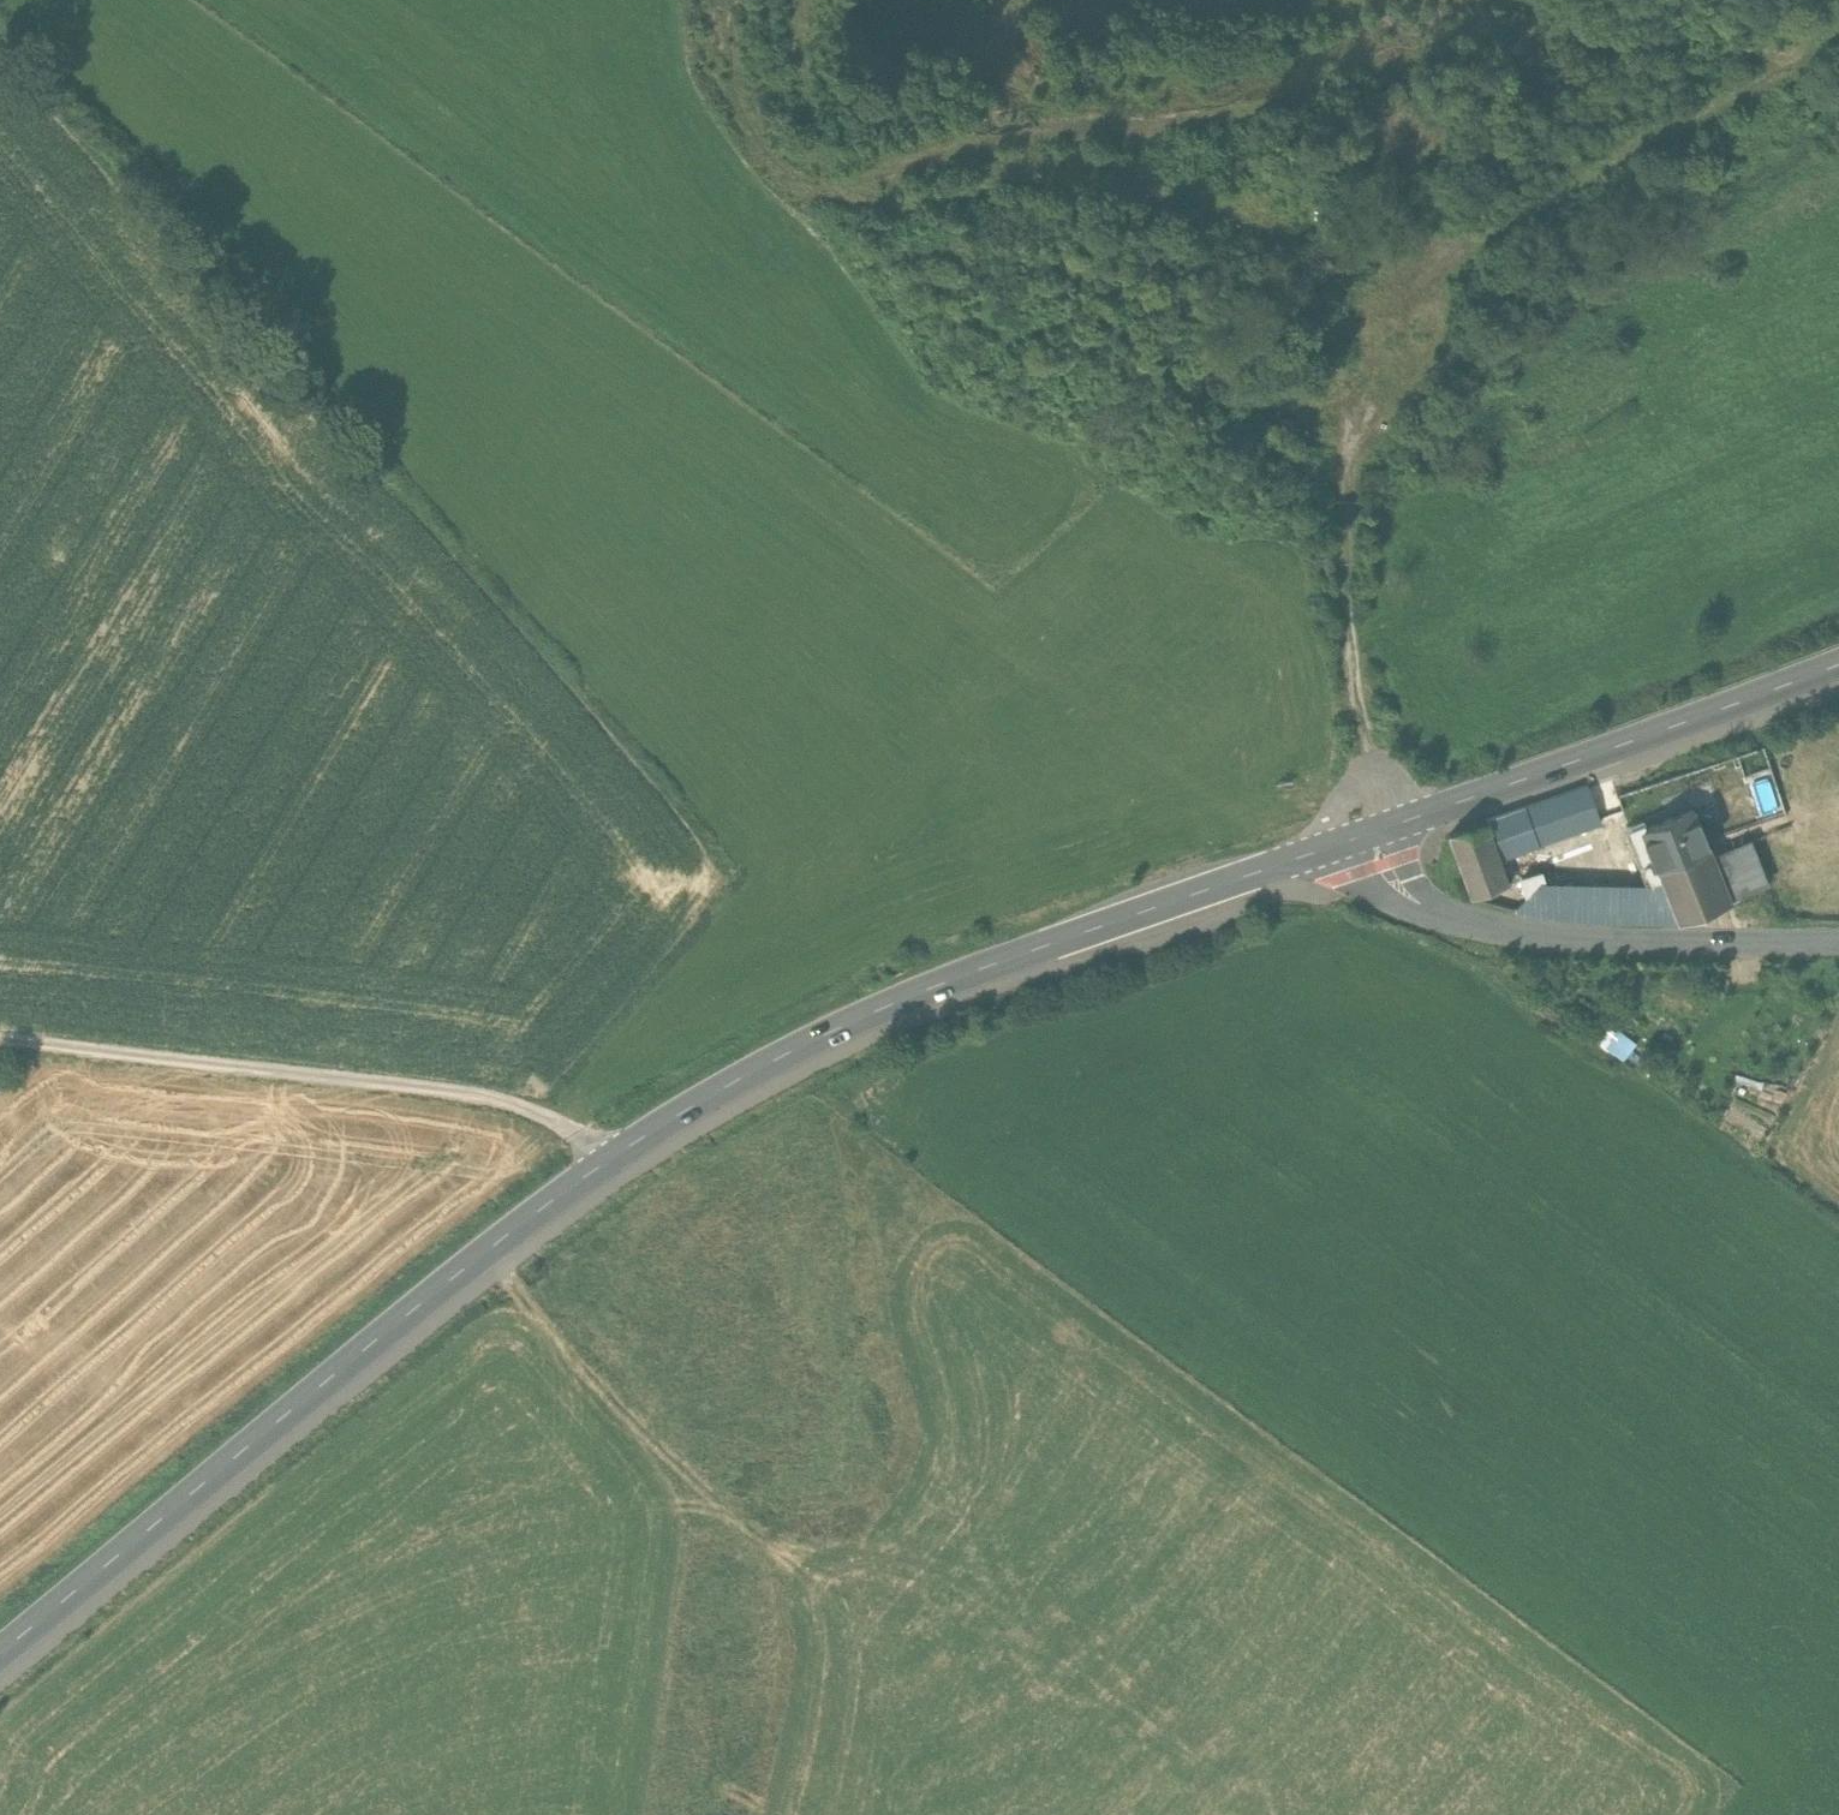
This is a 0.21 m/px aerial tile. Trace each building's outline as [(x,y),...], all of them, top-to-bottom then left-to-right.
[(1501,861),(1602,824),(1588,786),(1487,822),(1501,861)] [(1711,852),(1689,802),(1639,823),(1662,879),(1679,919),(1729,898),(1711,852)] [(1509,884),(1501,861),(1487,822),(1449,836),(1471,898),(1509,884)] [(1711,852),(1729,898),(1770,882),(1751,836),(1711,852)] [(1679,919),(1662,879),(1539,876),(1513,906),(1519,910),(1590,919),(1679,919)] [(1625,1059),(1637,1039),(1607,1022),(1596,1042),(1625,1059)]
